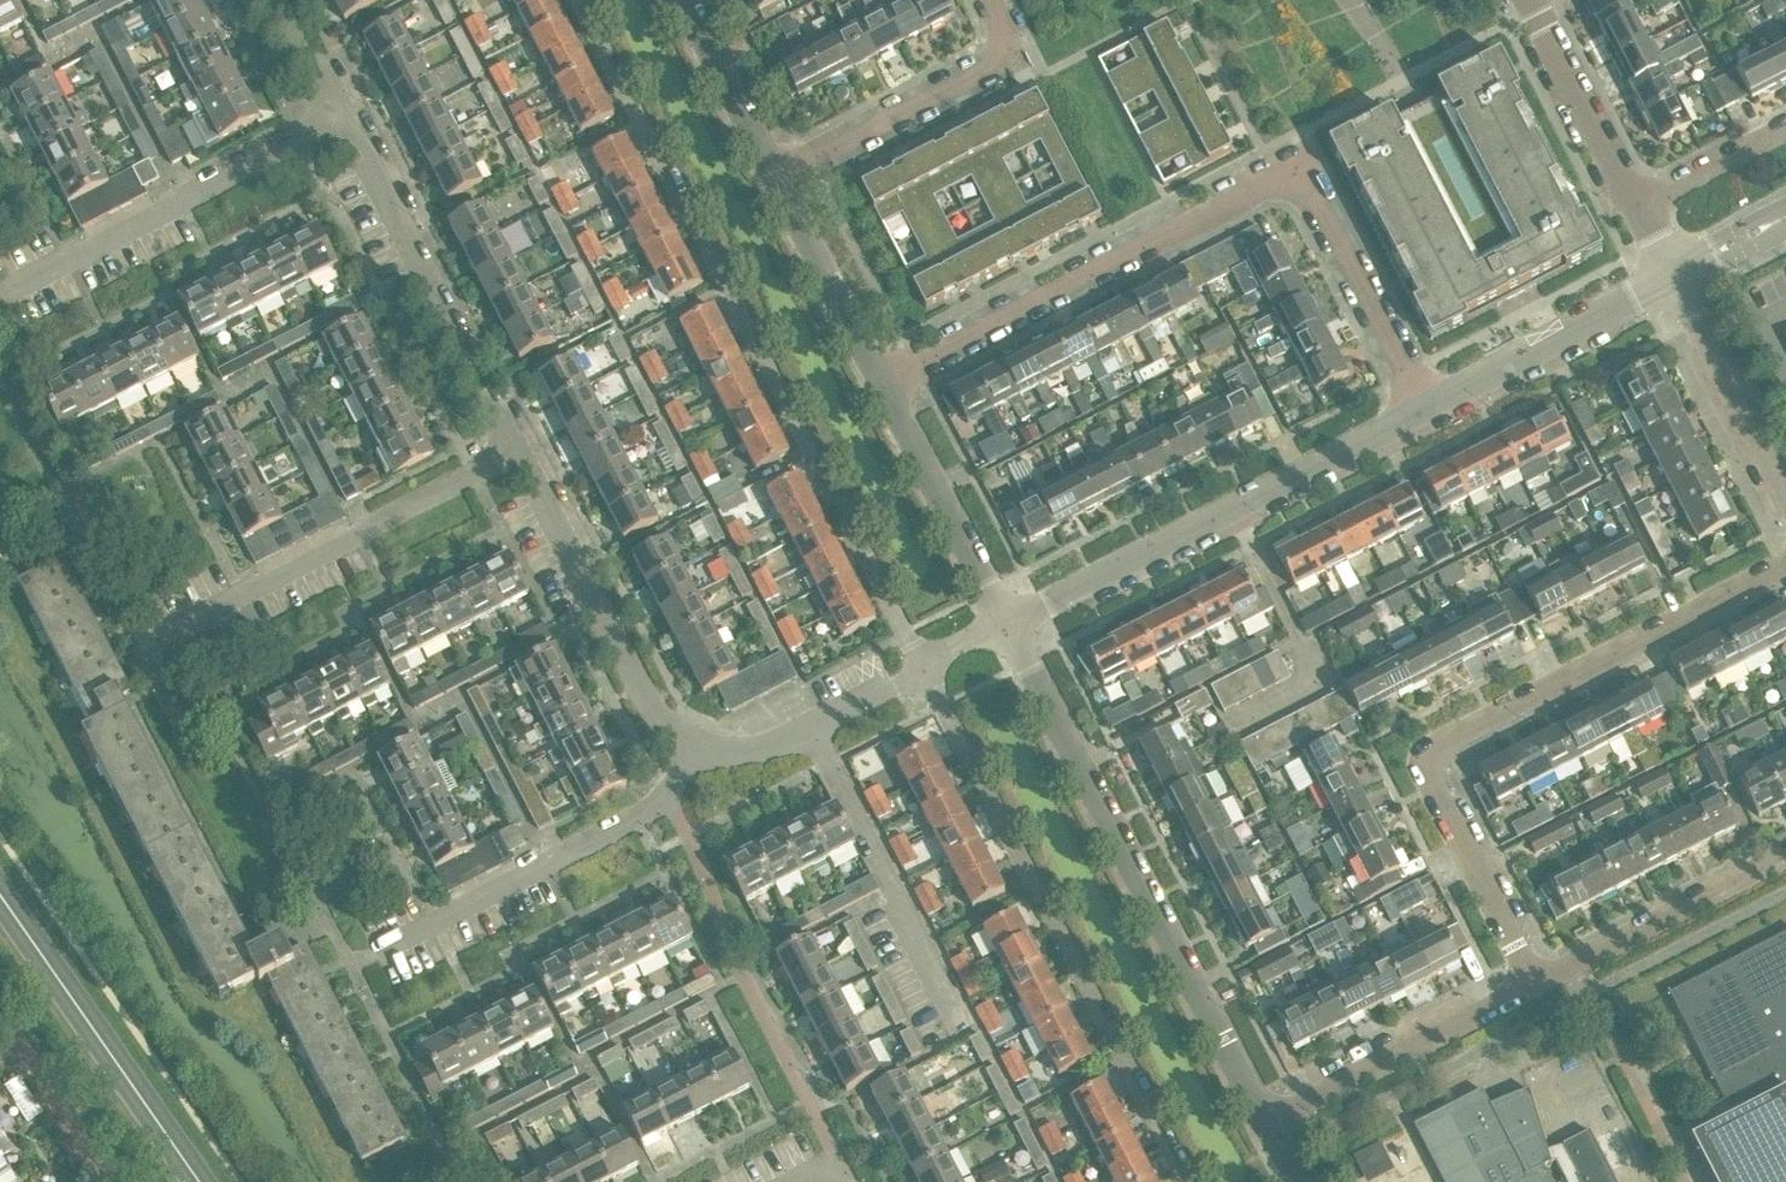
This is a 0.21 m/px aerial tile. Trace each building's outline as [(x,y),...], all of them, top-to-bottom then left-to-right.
[(22,23),(10,0),(0,0),(0,34),(22,23)] [(131,1),(130,0),(110,0),(99,6),(104,15),(131,1)] [(202,10),(197,0),(154,0),(147,4),(160,31),(202,10)] [(377,1),(376,0),(333,0),(342,19),(377,1)] [(433,2),(439,14),(445,26),(456,20),(450,8),(445,0),(437,0),(433,2)] [(541,0),(511,0),(517,12),(541,0)] [(563,20),(552,0),(541,0),(517,12),(530,37),(563,20)] [(760,13),(786,0),(753,0),(760,13)] [(860,26),(877,58),(902,45),(886,13),(885,13),(879,0),(862,0),(872,20),(860,26)] [(886,13),(902,45),(928,32),(912,0),(897,0),(900,5),(886,13)] [(928,32),(955,17),(947,2),(950,0),(912,0),(928,32)] [(1625,0),(1587,0),(1588,2),(1587,2),(1602,30),(1632,14),(1625,0)] [(1666,12),(1679,5),(1676,0),(1660,0),(1660,1),(1651,6),(1656,17),(1666,12)] [(1767,20),(1780,13),(1773,0),(1760,7),(1767,20)] [(1785,10),(1785,2),(1785,0),(1773,0),(1780,13),(1785,10)] [(76,29),(104,15),(99,6),(71,20),(76,29)] [(860,26),(860,27),(849,6),(837,12),(848,33),(835,40),(851,72),(877,58),(860,26)] [(175,59),(216,37),(202,10),(160,31),(175,59)] [(1647,43),(1632,14),(1602,30),(1617,59),(1647,43)] [(471,37),(487,28),(480,15),(464,23),(471,37)] [(810,53),(803,40),(802,40),(789,15),(777,21),(787,39),(797,59),(783,66),(790,80),(782,88),(792,97),(797,94),(800,98),(825,85),(809,53),(810,53)] [(376,64),(410,47),(395,19),(362,37),(376,64)] [(851,72),(835,40),(824,19),(812,26),(816,33),(803,40),(810,53),(809,53),(825,85),(851,72)] [(49,43),(76,29),(71,20),(44,34),(49,43)] [(543,61),(575,44),(563,20),(530,37),(543,61)] [(116,54),(124,50),(111,23),(102,27),(116,54)] [(1136,61),(1107,77),(1115,93),(1183,57),(1167,25),(1128,45),(1136,61)] [(460,55),(471,49),(460,28),(449,34),(460,55)] [(478,50),(494,42),(487,28),(471,37),(478,50)] [(188,85),(230,64),(216,37),(175,59),(188,85)] [(1631,85),(1678,61),(1678,62),(1689,56),(1688,55),(1701,49),(1696,38),(1661,56),(1653,40),(1647,43),(1617,59),(1612,61),(1621,78),(1626,76),(1631,85)] [(555,85),(588,68),(575,44),(543,61),(555,85)] [(1785,84),(1785,46),(1766,56),(1781,86),(1785,84)] [(390,91),(424,73),(410,47),(376,64),(390,91)] [(473,80),(484,75),(471,49),(460,55),(473,80)] [(1688,55),(1689,56),(1695,67),(1707,60),(1701,49),(1688,55)] [(104,80),(113,76),(99,50),(90,55),(104,80)] [(130,82),(139,77),(124,50),(116,54),(130,82)] [(17,80),(46,65),(41,56),(13,71),(17,80)] [(1752,101),(1781,86),(1766,56),(1725,77),(1738,102),(1750,96),(1752,101)] [(1183,57),(1115,93),(1123,108),(1153,93),(1161,108),(1199,88),(1183,57)] [(1499,57),(1437,89),(1441,98),(1418,110),(1395,122),(1390,113),(1328,145),(1430,341),(1601,253),(1499,57)] [(1676,97),(1668,82),(1684,74),(1678,62),(1678,61),(1631,85),(1630,85),(1645,113),(1676,97)] [(497,85),(512,77),(505,63),(490,71),(497,85)] [(202,112),(244,91),(230,64),(188,85),(189,86),(181,90),(188,103),(196,99),(202,111),(202,112)] [(568,110),(601,93),(588,68),(555,85),(568,110)] [(17,80),(13,71),(0,78),(0,89),(17,80)] [(404,118),(438,100),(424,73),(390,91),(404,118)] [(24,122),(63,102),(49,74),(9,95),(24,122)] [(118,108),(127,103),(113,76),(104,80),(118,108)] [(143,108),(152,104),(139,77),(130,82),(143,108)] [(504,98),(519,90),(512,77),(497,85),(504,98)] [(1725,109),(1738,102),(1725,77),(1712,83),(1725,109)] [(1725,109),(1712,83),(1711,80),(1701,85),(1716,113),(1725,109)] [(489,111),(500,105),(488,82),(477,88),(489,111)] [(1168,123),(1139,138),(1147,154),(1215,119),(1199,88),(1161,108),(1168,123)] [(202,111),(192,116),(199,128),(207,144),(216,139),(258,118),(244,91),(202,112),(202,111)] [(581,135),(614,118),(601,93),(568,110),(581,135)] [(1036,94),(1001,113),(1022,152),(1040,142),(1052,165),(1069,156),(1036,94)] [(1691,126),(1676,97),(1645,113),(1660,142),(1691,126)] [(418,145),(452,127),(438,100),(404,118),(418,145)] [(84,111),(72,118),(63,102),(24,122),(38,150),(77,129),(78,131),(91,124),(84,111)] [(131,135),(140,130),(127,103),(118,108),(131,135)] [(157,135),(166,131),(152,104),(143,108),(157,135)] [(501,134),(512,129),(500,105),(489,111),(501,134)] [(522,132),(537,125),(530,112),(515,119),(522,132)] [(1001,113),(966,131),(998,192),(1014,184),(1003,162),(1022,152),(1001,113)] [(1215,119),(1147,154),(1155,170),(1185,154),(1193,170),(1232,150),(1215,119)] [(529,146),(544,138),(537,125),(522,132),(529,146)] [(166,131),(157,135),(172,164),(190,155),(175,127),(166,131)] [(432,172),(466,154),(452,127),(418,145),(432,172)] [(91,156),(78,131),(77,129),(38,150),(52,176),(91,156)] [(152,158),(153,160),(155,158),(140,130),(131,135),(145,162),(152,158)] [(966,131),(932,149),(952,188),(971,178),(983,201),(998,192),(966,131)] [(518,166),(528,161),(516,137),(505,142),(518,166)] [(624,138),(591,155),(599,169),(605,180),(637,162),(624,138)] [(932,149),(897,167),(929,228),(945,220),(933,198),(952,188),(932,149)] [(447,199),(480,181),(466,154),(432,172),(447,199)] [(107,183),(106,182),(105,183),(91,156),(52,176),(66,204),(67,204),(81,197),(94,190),(107,183)] [(1064,187),(1045,197),(1065,236),(1101,217),(1069,156),(1052,165),(1064,187)] [(148,162),(153,160),(152,158),(145,162),(132,169),(141,187),(142,187),(157,179),(148,162)] [(617,204),(650,187),(637,162),(605,180),(617,204)] [(897,167),(862,185),(882,224),(902,214),(914,237),(929,228),(897,167)] [(145,194),(142,187),(141,187),(132,169),(119,175),(132,201),(145,194)] [(119,208),(132,201),(119,175),(106,182),(107,183),(119,208)] [(539,207),(549,201),(536,177),(526,183),(539,207)] [(106,214),(119,208),(107,183),(94,190),(106,214)] [(559,204),(574,196),(567,183),(552,190),(559,204)] [(1014,184),(998,192),(1031,254),(1065,236),(1045,197),(1026,207),(1014,184)] [(630,228),(663,211),(650,187),(617,204),(630,228)] [(93,221),(106,214),(94,190),(81,197),(93,221)] [(994,223),(976,233),(996,272),(1031,254),(998,192),(983,201),(994,223)] [(566,217),(580,209),(574,196),(559,204),(566,217)] [(80,228),(93,221),(81,197),(67,204),(80,228)] [(461,248),(496,230),(482,202),(447,221),(461,248)] [(553,209),(543,215),(546,220),(555,238),(565,232),(553,209)] [(643,252),(675,235),(663,211),(630,228),(643,252)] [(945,220),(929,228),(961,290),(996,272),(976,233),(957,243),(945,220)] [(287,240),(308,280),(335,266),(314,226),(287,240)] [(1257,226),(1244,233),(1258,260),(1272,252),(1258,226),(1257,226)] [(925,259),(905,269),(926,308),(961,290),(929,228),(914,237),(925,259)] [(475,275),(510,257),(496,230),(461,248),(475,275)] [(584,252),(599,244),(592,231),(577,239),(584,252)] [(565,232),(555,238),(564,256),(567,261),(577,256),(565,232)] [(1244,233),(1232,239),(1245,266),(1258,260),(1244,233)] [(655,276),(688,259),(675,235),(643,252),(655,276)] [(1232,239),(1219,246),(1232,273),(1234,272),(1245,266),(1232,239)] [(293,287),(308,280),(287,240),(259,254),(280,294),(281,294),(286,303),(298,297),(293,287)] [(591,265),(606,258),(599,244),(584,252),(591,265)] [(1219,246),(1206,253),(1220,280),(1232,273),(1219,246)] [(1263,290),(1295,274),(1281,247),(1272,252),(1258,260),(1245,266),(1234,272),(1238,280),(1255,275),(1262,289),(1263,290)] [(1206,253),(1194,259),(1208,286),(1220,280),(1206,253)] [(254,308),(280,294),(259,254),(233,268),(254,308)] [(489,302),(524,284),(510,257),(475,275),(489,302)] [(688,259),(655,276),(668,301),(701,284),(688,259)] [(1195,293),(1208,286),(1194,259),(1181,266),(1182,270),(1156,284),(1173,316),(1174,316),(1200,302),(1195,293)] [(582,291),(593,286),(581,263),(571,269),(574,275),(561,281),(570,298),(582,291)] [(239,316),(254,308),(233,268),(205,283),(226,323),(227,322),(233,332),(245,326),(239,316)] [(1262,289),(1241,300),(1245,309),(1259,303),(1268,299),(1276,314),(1276,315),(1308,299),(1295,274),(1263,290),(1262,289)] [(609,300),(624,292),(617,279),(602,287),(609,300)] [(199,337),(226,323),(205,283),(178,297),(199,337)] [(503,329),(538,311),(524,284),(489,302),(503,329)] [(1156,284),(1131,297),(1148,329),(1163,322),(1174,342),(1185,336),(1174,316),(1173,316),(1156,284)] [(633,301),(648,293),(644,285),(628,292),(633,301)] [(595,315),(606,309),(593,286),(582,291),(595,315)] [(616,313),(631,306),(624,292),(609,300),(616,313)] [(589,307),(582,294),(564,303),(571,317),(589,307)] [(324,311),(331,324),(359,311),(352,297),(324,311)] [(1131,297),(1105,310),(1122,343),(1123,343),(1138,335),(1154,366),(1164,360),(1148,329),(1131,297)] [(1290,340),(1322,324),(1308,299),(1276,315),(1276,314),(1254,325),(1259,334),(1271,329),(1281,324),(1289,340),(1290,340)] [(694,350),(726,333),(713,307),(680,324),(694,350)] [(1133,364),(1123,343),(1122,343),(1105,310),(1080,324),(1101,365),(1102,365),(1115,358),(1121,370),(1133,364)] [(304,339),(331,324),(324,311),(324,312),(326,316),(299,330),(304,339)] [(518,357),(553,339),(538,311),(503,329),(518,357)] [(169,372),(197,358),(176,318),(148,333),(169,372)] [(337,369),(378,348),(363,320),(322,341),(324,344),(318,347),(324,358),(330,355),(337,369)] [(1108,377),(1102,365),(1101,365),(1080,324),(1054,337),(1071,370),(1085,362),(1097,383),(1108,377)] [(1303,366),(1335,350),(1322,324),(1290,340),(1289,340),(1267,351),(1272,360),(1284,355),(1295,350),(1303,366)] [(277,352),(304,339),(299,330),(272,344),(277,352)] [(142,387),(169,372),(148,333),(121,347),(142,387)] [(706,373),(739,356),(726,333),(694,350),(706,373)] [(620,364),(631,359),(623,343),(619,335),(608,341),(620,364)] [(1082,390),(1071,370),(1054,337),(1029,351),(1046,383),(1061,375),(1072,395),(1082,390)] [(250,366),(277,352),(272,344),(245,358),(250,366)] [(1189,345),(1179,351),(1186,365),(1197,360),(1189,345)] [(115,401),(142,387),(121,347),(94,362),(115,401)] [(351,396),(392,375),(378,348),(337,369),(351,396)] [(1303,366),(1268,385),(1274,396),(1296,384),(1297,385),(1310,378),(1317,393),(1349,376),(1335,350),(1303,366)] [(1057,404),(1046,383),(1029,351),(1003,364),(1020,397),(1036,389),(1040,396),(1048,408),(1057,404)] [(647,374),(662,366),(655,352),(640,360),(647,374)] [(552,402),(587,384),(572,356),(537,374),(552,402)] [(718,397),(751,380),(739,356),(706,373),(718,397)] [(1655,362),(1641,370),(1635,357),(1610,370),(1630,409),(1669,389),(1655,362)] [(223,380),(250,366),(245,358),(219,371),(223,380)] [(291,393),(300,388),(285,361),(277,365),(291,393)] [(88,416),(115,401),(94,362),(67,376),(88,416)] [(1031,417),(1020,397),(1003,364),(977,378),(994,410),(1010,402),(1022,422),(1031,417)] [(1219,404),(1236,436),(1263,421),(1250,397),(1261,391),(1248,365),(1223,378),(1233,397),(1220,404),(1219,404)] [(653,386),(669,378),(662,366),(647,374),(653,386)] [(637,395),(647,390),(635,367),(624,372),(637,395)] [(365,422),(406,401),(392,375),(351,396),(365,422)] [(61,430),(88,416),(67,376),(40,390),(61,430)] [(983,417),(995,439),(980,446),(989,464),(1015,451),(994,410),(977,378),(951,392),(952,394),(943,398),(953,418),(962,413),(968,424),(983,417)] [(731,422),(764,405),(751,380),(718,397),(731,422)] [(566,429),(601,411),(587,384),(552,402),(566,429)] [(1219,404),(1220,404),(1209,384),(1202,388),(1207,411),(1194,418),(1210,449),(1236,436),(1219,404)] [(278,416),(287,411),(274,387),(265,391),(278,416)] [(305,420),(314,415),(300,388),(291,393),(305,420)] [(1644,435),(1682,415),(1669,389),(1630,409),(1644,435)] [(649,419),(659,413),(647,390),(637,395),(649,419)] [(192,417),(220,402),(216,394),(188,408),(192,417)] [(1194,418),(1184,397),(1176,401),(1180,418),(1180,425),(1169,431),(1168,431),(1184,462),(1210,449),(1194,418)] [(1584,433),(1597,426),(1584,400),(1570,407),(1584,433)] [(379,449),(420,428),(406,401),(365,422),(379,449)] [(672,421),(687,413),(680,401),(665,408),(672,421)] [(744,446),(776,428),(764,405),(731,422),(744,446)] [(165,431),(192,417),(188,408),(160,422),(165,431)] [(198,458),(238,437),(225,411),(184,432),(198,458)] [(292,443),(301,438),(287,411),(278,416),(292,443)] [(580,456),(615,437),(601,411),(566,429),(580,456)] [(1168,431),(1169,431),(1158,411),(1150,415),(1156,438),(1142,445),(1159,476),(1184,462),(1168,431)] [(679,435),(694,428),(687,413),(672,421),(679,435)] [(1571,446),(1553,413),(1528,426),(1545,459),(1549,467),(1560,462),(1555,454),(1571,446)] [(319,447),(328,442),(314,415),(305,420),(319,447)] [(1658,462),(1697,442),(1682,415),(1644,435),(1658,462)] [(665,449),(675,444),(663,420),(652,426),(665,449)] [(137,445),(165,431),(160,422),(133,436),(137,445)] [(1159,476),(1142,445),(1132,424),(1125,428),(1131,451),(1117,458),(1134,489),(1159,476)] [(1528,426),(1502,439),(1519,472),(1545,459),(1528,426)] [(1591,447),(1605,440),(1597,426),(1584,433),(1591,447)] [(394,477),(434,455),(420,428),(379,449),(394,477)] [(757,470),(789,453),(776,428),(744,446),(757,470)] [(1117,458),(1103,429),(1089,436),(1104,465),(1092,471),(1108,502),(1134,489),(1117,458)] [(111,458),(137,445),(133,436),(106,450),(111,458)] [(212,485),(252,464),(238,437),(198,458),(212,485)] [(594,482),(629,464),(615,437),(580,456),(594,482)] [(306,470),(315,465),(301,438),(292,443),(306,470)] [(1498,441),(1476,452),(1493,486),(1494,486),(1515,474),(1519,472),(1502,439),(1498,441)] [(342,469),(341,468),(328,442),(319,447),(333,474),(342,469)] [(1671,487),(1709,467),(1697,442),(1658,462),(1671,487)] [(677,472),(687,467),(675,444),(665,449),(677,472)] [(697,470),(712,462),(705,449),(690,457),(697,470)] [(85,472),(111,458),(106,450),(80,463),(85,472)] [(1092,471),(1091,471),(1081,450),(1067,458),(1078,478),(1066,484),(1082,516),(1108,502),(1092,471)] [(1471,455),(1450,466),(1467,499),(1484,490),(1489,499),(1498,494),(1494,486),(1493,486),(1476,452),(1471,455)] [(1620,481),(1634,474),(1627,460),(1613,468),(1620,481)] [(704,483),(719,476),(712,462),(697,470),(704,483)] [(1082,516),(1066,484),(1055,463),(1041,471),(1052,492),(1040,498),(1056,529),(1082,516)] [(227,512),(267,491),(252,464),(212,485),(227,512)] [(608,509),(643,491),(629,464),(594,482),(608,509)] [(320,498),(329,493),(315,465),(306,470),(320,498)] [(342,469),(333,474),(347,500),(360,494),(345,466),(341,468),(342,469)] [(1433,517),(1467,499),(1450,466),(1424,479),(1431,492),(1422,497),(1433,517)] [(1685,514),(1724,494),(1709,467),(1671,487),(1685,514)] [(1566,500),(1601,481),(1595,468),(1559,487),(1566,500)] [(780,516),(813,499),(800,474),(767,491),(780,516)] [(1627,495),(1641,488),(1634,474),(1620,481),(1627,495)] [(696,509),(706,504),(691,475),(681,480),(696,509)] [(716,506),(743,491),(735,475),(707,490),(716,506)] [(1030,543),(1056,529),(1040,498),(1029,477),(1017,484),(1027,505),(1014,512),(1021,525),(1013,533),(1023,541),(1028,539),(1030,543)] [(1612,511),(1625,504),(1614,482),(1601,489),(1612,511)] [(1553,507),(1566,500),(1559,487),(1546,494),(1553,507)] [(1398,534),(1424,521),(1407,488),(1381,502),(1398,534)] [(241,539),(254,532),(266,526),(278,520),(281,518),(267,491),(227,512),(241,539)] [(622,537),(657,519),(643,491),(608,509),(622,537)] [(329,525),(343,518),(330,493),(329,493),(320,498),(316,500),(329,525)] [(1699,540),(1737,520),(1724,494),(1685,514),(1699,540)] [(793,540),(825,523),(813,499),(780,516),(793,540)] [(317,531),(329,525),(316,500),(304,506),(317,531)] [(1576,523),(1587,518),(1578,501),(1567,506),(1576,523)] [(1372,548),(1398,534),(1381,502),(1356,515),(1372,548)] [(304,538),(317,531),(304,506),(291,513),(304,538)] [(1514,526),(1528,520),(1521,507),(1508,513),(1514,526)] [(291,545),(304,538),(291,513),(281,518),(278,520),(291,545)] [(1501,533),(1514,526),(1508,513),(1494,520),(1501,533)] [(1647,533),(1661,526),(1654,513),(1641,520),(1647,533)] [(1543,535),(1559,527),(1552,514),(1527,527),(1536,544),(1545,539),(1543,535)] [(1347,561),(1372,548),(1356,515),(1330,528),(1347,561)] [(714,545),(724,539),(712,516),(702,521),(714,545)] [(279,551),(291,545),(278,520),(266,526),(279,551)] [(734,541),(749,533),(742,520),(727,528),(734,541)] [(806,565),(838,547),(825,523),(793,540),(806,565)] [(267,558),(279,551),(266,526),(254,532),(267,558)] [(1661,560),(1675,553),(1661,526),(1647,533),(1661,560)] [(1526,549),(1536,544),(1527,527),(1517,532),(1526,549)] [(1322,574),(1347,561),(1330,528),(1305,541),(1322,574)] [(255,564),(267,558),(254,532),(241,539),(255,564)] [(741,554),(756,546),(749,533),(734,541),(741,554)] [(1437,565),(1454,556),(1442,533),(1425,542),(1437,565)] [(1476,546),(1476,545),(1469,533),(1455,540),(1462,553),(1476,546)] [(1602,548),(1619,582),(1645,568),(1627,534),(1602,548)] [(646,584),(680,565),(666,538),(631,556),(646,584)] [(1295,588),(1322,574),(1305,541),(1278,555),(1295,588)] [(818,589),(851,571),(838,547),(806,565),(818,589)] [(730,576),(741,571),(728,548),(718,553),(730,576)] [(1593,595),(1619,582),(1602,548),(1576,561),(1579,568),(1593,595)] [(500,607),(527,593),(506,553),(478,567),(500,607)] [(150,758),(136,730),(133,724),(124,706),(119,698),(130,692),(120,672),(106,646),(95,624),(82,598),(63,562),(19,584),(93,728),(84,733),(220,997),(257,978),(260,983),(268,979),(362,1162),(406,1140),(392,1113),(379,1088),(366,1063),(353,1037),(339,1011),(325,984),(311,957),(306,946),(289,954),(281,939),(252,955),(248,947),(232,916),(215,884),(200,854),(185,825),(167,791),(150,758)] [(1456,585),(1465,580),(1457,563),(1447,568),(1456,585)] [(1579,568),(1564,575),(1558,563),(1548,569),(1549,571),(1553,581),(1555,580),(1569,608),(1593,595),(1579,568)] [(660,611),(695,593),(680,565),(646,584),(660,611)] [(472,622),(500,607),(478,567),(451,582),(472,622)] [(759,589),(774,582),(767,568),(752,576),(759,589)] [(1445,591),(1456,585),(1447,568),(1437,574),(1445,591)] [(1400,570),(1387,576),(1393,589),(1406,583),(1400,570)] [(742,599),(753,594),(741,571),(730,576),(742,599)] [(831,613),(863,596),(851,571),(818,589),(831,613)] [(1524,583),(1509,591),(1525,622),(1538,616),(1542,622),(1569,608),(1555,580),(1553,581),(1549,571),(1524,583)] [(1264,588),(1253,593),(1242,572),(1216,586),(1233,620),(1237,627),(1274,608),(1264,588)] [(1380,596),(1393,589),(1387,576),(1374,583),(1380,596)] [(446,636),(472,622),(451,582),(425,596),(446,636)] [(766,603),(781,595),(774,582),(759,589),(766,603)] [(1205,635),(1233,620),(1216,586),(1187,601),(1205,635)] [(1414,607),(1411,601),(1405,590),(1396,595),(1405,612),(1414,607)] [(1511,630),(1525,622),(1509,591),(1467,612),(1470,616),(1471,615),(1489,650),(1515,637),(1511,630)] [(674,638),(709,620),(695,593),(660,611),(674,638)] [(1395,617),(1405,612),(1396,595),(1386,600),(1395,617)] [(419,650),(446,636),(425,596),(398,610),(419,650)] [(844,638),(877,621),(863,596),(831,613),(844,638)] [(1349,596),(1336,603),(1342,616),(1355,609),(1349,596)] [(759,630),(769,624),(757,601),(747,607),(759,630)] [(1178,649),(1205,635),(1187,601),(1160,615),(1178,649)] [(1336,603),(1322,609),(1329,623),(1342,616),(1336,603)] [(1782,603),(1754,618),(1770,651),(1785,643),(1785,611),(1782,603)] [(1354,617),(1345,622),(1353,638),(1363,632),(1363,634),(1379,625),(1378,622),(1371,608),(1354,617)] [(403,658),(419,650),(398,610),(369,625),(391,665),(392,664),(399,676),(409,671),(403,658)] [(1324,624),(1317,612),(1299,621),(1306,634),(1324,624)] [(1151,663),(1178,649),(1160,615),(1133,629),(1151,663)] [(1464,663),(1489,650),(1471,615),(1470,616),(1446,628),(1464,663)] [(784,638),(798,631),(791,618),(778,625),(784,638)] [(1743,665),(1770,651),(1754,618),(1726,632),(1743,665)] [(688,665),(723,646),(709,620),(674,638),(688,665)] [(1345,622),(1335,628),(1343,643),(1353,638),(1345,622)] [(769,624),(759,630),(770,653),(781,647),(769,624)] [(516,639),(523,653),(551,638),(544,625),(516,639)] [(1438,676),(1464,663),(1446,628),(1420,642),(1438,676)] [(1130,674),(1131,673),(1151,663),(1133,629),(1113,640),(1130,674)] [(790,650),(804,643),(798,631),(784,638),(790,650)] [(1715,680),(1743,665),(1726,632),(1698,646),(1715,680)] [(496,667),(523,653),(516,639),(516,640),(518,644),(491,658),(496,667)] [(1246,645),(1253,657),(1265,651),(1259,639),(1246,645)] [(1078,661),(1077,662),(1081,670),(1093,691),(1104,685),(1105,686),(1120,679),(1124,687),(1121,688),(1130,705),(1142,698),(1143,698),(1131,673),(1130,674),(1113,640),(1087,653),(1088,654),(1078,661)] [(1412,690),(1438,676),(1420,642),(1394,655),(1412,690)] [(529,695),(569,674),(553,643),(513,664),(515,669),(510,672),(516,684),(521,681),(529,695)] [(1239,664),(1253,657),(1246,645),(1233,652),(1239,664)] [(374,694),(388,686),(367,646),(339,661),(360,701),(362,700),(366,709),(378,702),(374,694)] [(717,685),(730,678),(737,674),(723,646),(688,665),(703,693),(717,685)] [(1687,694),(1715,680),(1698,646),(1670,661),(1687,694)] [(782,684),(796,677),(782,651),(769,658),(782,684)] [(1278,685),(1291,679),(1277,653),(1264,660),(1278,685)] [(1394,655),(1369,668),(1372,674),(1386,703),(1412,690),(1394,655)] [(469,680),(496,667),(491,658),(465,672),(469,680)] [(770,690),(782,684),(769,658),(756,664),(770,690)] [(1264,692),(1278,685),(1264,660),(1250,667),(1264,692)] [(347,708),(360,701),(339,661),(313,675),(334,715),(335,715),(339,723),(351,716),(347,708)] [(757,697),(770,690),(756,664),(743,671),(757,697)] [(1201,683),(1213,677),(1207,665),(1195,672),(1201,683)] [(1237,706),(1264,692),(1250,667),(1224,681),(1237,706)] [(743,704),(757,697),(743,671),(737,674),(730,678),(743,704)] [(442,694),(469,680),(465,672),(437,686),(442,694)] [(1188,690),(1201,683),(1195,672),(1183,678),(1188,690)] [(543,722),(583,701),(569,674),(529,695),(523,699),(530,712),(536,708),(543,722)] [(1372,674),(1346,687),(1347,689),(1361,716),(1386,703),(1372,674)] [(320,722),(334,715),(313,675),(286,690),(307,730),(308,729),(312,737),(325,730),(320,722)] [(730,711),(743,704),(730,678),(717,685),(730,711)] [(1225,713),(1237,706),(1224,681),(1212,687),(1225,713)] [(1785,701),(1785,682),(1785,681),(1776,686),(1784,702),(1785,701)] [(1635,731),(1636,731),(1665,716),(1648,684),(1619,699),(1635,731)] [(415,708),(442,694),(437,686),(411,699),(415,708)] [(482,719),(491,714),(477,689),(469,693),(482,719)] [(293,737),(307,730),(286,690),(259,705),(264,715),(248,724),(268,761),(297,746),(293,737)] [(1346,721),(1359,714),(1346,690),(1333,697),(1346,721)] [(1183,721),(1213,705),(1205,691),(1175,706),(1183,721)] [(1149,710),(1161,704),(1155,692),(1143,699),(1149,710)] [(1332,728),(1346,721),(1333,697),(1320,704),(1332,728)] [(1142,698),(1130,705),(1136,717),(1149,710),(1143,699),(1142,698)] [(1619,699),(1592,713),(1608,745),(1623,738),(1633,759),(1637,757),(1645,773),(1654,768),(1646,752),(1647,751),(1636,731),(1635,731),(1619,699)] [(556,748),(596,728),(583,701),(543,722),(544,724),(534,729),(541,741),(550,737),(556,748)] [(1738,725),(1749,720),(1741,703),(1730,708),(1738,725)] [(1320,734),(1332,728),(1320,704),(1307,710),(1320,734)] [(1728,730),(1738,725),(1730,708),(1720,713),(1728,730)] [(1307,741),(1320,734),(1307,710),(1294,717),(1307,741)] [(1581,759),(1608,745),(1592,713),(1564,727),(1581,759)] [(466,714),(456,719),(456,720),(467,740),(470,747),(481,742),(470,722),(466,714)] [(496,746),(505,741),(491,714),(482,719),(496,746)] [(1293,748),(1307,741),(1294,717),(1280,724),(1293,748)] [(383,745),(412,730),(408,721),(378,737),(383,745)] [(1755,742),(1768,736),(1761,722),(1748,728),(1755,742)] [(1211,742),(1227,734),(1222,724),(1206,732),(1211,742)] [(1280,755),(1293,748),(1280,724),(1268,731),(1280,755)] [(1581,759),(1564,727),(1536,741),(1553,774),(1581,759)] [(570,775),(610,755),(596,728),(556,748),(557,750),(551,753),(558,765),(563,762),(570,775)] [(1741,749),(1755,742),(1748,728),(1734,736),(1741,749)] [(1267,762),(1280,755),(1268,731),(1254,738),(1267,762)] [(1185,740),(1176,745),(1168,732),(1140,746),(1141,750),(1139,751),(1138,754),(1142,763),(1146,764),(1149,763),(1153,772),(1191,752),(1185,740)] [(1211,742),(1216,750),(1231,742),(1227,734),(1211,742)] [(357,759),(383,745),(378,737),(352,750),(357,759)] [(1254,769),(1267,762),(1254,738),(1241,745),(1254,769)] [(418,739),(378,760),(393,788),(433,767),(419,740),(418,739)] [(509,772),(518,768),(505,741),(496,746),(509,772)] [(1525,788),(1553,774),(1536,741),(1509,755),(1525,788)] [(481,742),(470,747),(484,774),(495,769),(488,756),(481,742)] [(1319,784),(1348,769),(1334,742),(1305,757),(1305,756),(1299,759),(1313,786),(1318,783),(1319,784)] [(910,787),(943,770),(930,745),(897,762),(910,787)] [(1654,768),(1664,763),(1656,747),(1647,751),(1646,752),(1654,768)] [(1713,780),(1726,773),(1713,747),(1700,754),(1713,780)] [(1761,756),(1766,765),(1767,765),(1785,804),(1785,755),(1779,759),(1775,749),(1761,756)] [(330,773),(357,759),(352,750),(325,764),(330,773)] [(1205,777),(1191,752),(1153,772),(1166,797),(1205,777)] [(577,806),(624,782),(610,755),(570,775),(559,781),(567,796),(570,794),(577,806)] [(1498,801),(1525,788),(1509,755),(1480,770),(1487,783),(1474,789),(1488,817),(1502,810),(1498,801)] [(433,767),(393,788),(407,815),(447,794),(457,788),(443,762),(433,767)] [(304,786),(330,773),(325,764),(300,778),(304,786)] [(1785,805),(1785,804),(1767,765),(1766,765),(1739,779),(1760,818),(1785,805)] [(524,799),(532,795),(518,768),(509,772),(524,799)] [(495,769),(484,774),(487,779),(498,801),(509,796),(507,792),(495,769)] [(1332,808),(1360,794),(1348,769),(1319,784),(1332,808)] [(922,811),(955,794),(943,770),(910,787),(922,811)] [(1658,793),(1673,786),(1665,771),(1650,778),(1658,793)] [(1237,793),(1254,784),(1248,774),(1231,783),(1237,793)] [(1599,796),(1609,791),(1600,775),(1591,780),(1599,796)] [(1180,823),(1218,803),(1205,777),(1166,797),(1180,823)] [(1642,801),(1658,793),(1650,778),(1635,786),(1642,801)] [(1589,801),(1599,796),(1591,780),(1581,785),(1589,801)] [(1242,803),(1259,794),(1254,784),(1237,793),(1242,803)] [(1716,786),(1691,798),(1696,809),(1713,843),(1739,829),(1722,795),(1719,791),(1716,786)] [(871,807),(885,800),(879,788),(865,795),(871,807)] [(447,794),(407,815),(420,842),(461,821),(447,794)] [(532,795),(524,799),(539,829),(552,822),(537,794),(533,796),(532,795)] [(935,835),(968,818),(955,794),(922,811),(935,835)] [(1345,834),(1374,819),(1360,794),(1332,808),(1345,834)] [(1610,818),(1624,810),(1617,795),(1602,803),(1610,818)] [(509,796),(498,801),(507,818),(512,827),(516,825),(517,828),(518,827),(524,824),(509,796)] [(878,819),(891,812),(885,800),(871,807),(878,819)] [(806,817),(827,858),(855,843),(834,803),(806,817)] [(1193,848),(1232,828),(1218,803),(1180,823),(1193,848)] [(1594,826),(1610,818),(1602,803),(1586,811),(1594,826)] [(1544,825),(1553,820),(1545,804),(1536,809),(1537,812),(1544,825)] [(1689,855),(1713,843),(1696,809),(1672,821),(1689,855)] [(1518,837),(1544,825),(1537,812),(1512,825),(1518,837)] [(1286,832),(1302,823),(1297,813),(1281,822),(1286,832)] [(813,865),(827,858),(806,817),(779,831),(800,872),(805,881),(817,874),(813,865)] [(947,860),(980,842),(968,818),(935,835),(947,860)] [(1358,860),(1387,845),(1374,819),(1345,834),(1334,840),(1346,864),(1357,859),(1358,860)] [(1561,842),(1575,834),(1568,820),(1554,828),(1561,842)] [(435,869),(449,862),(462,855),(475,849),(474,847),(461,821),(420,842),(435,869)] [(1665,867),(1689,855),(1672,821),(1648,833),(1665,867)] [(512,827),(501,833),(511,853),(526,845),(522,837),(517,828),(516,825),(512,827)] [(1263,843),(1280,835),(1275,825),(1258,834),(1263,843)] [(1300,825),(1286,832),(1291,841),(1305,834),(1300,825)] [(1648,833),(1647,834),(1642,826),(1619,838),(1623,846),(1624,846),(1641,880),(1665,867),(1648,833)] [(1245,853),(1238,841),(1232,828),(1193,848),(1206,873),(1245,853)] [(1536,854),(1561,842),(1554,828),(1529,840),(1536,854)] [(773,886),(800,872),(779,831),(752,845),(773,886)] [(501,833),(487,840),(501,867),(515,860),(512,854),(511,853),(501,833)] [(1268,853),(1285,845),(1280,835),(1263,843),(1268,853)] [(896,855),(910,848),(904,836),(890,843),(896,855)] [(487,840),(474,847),(475,849),(488,874),(501,867),(487,840)] [(960,884),(993,867),(980,842),(947,860),(960,884)] [(752,845),(724,859),(751,911),(763,905),(757,894),(773,886),(752,845)] [(1364,888),(1354,893),(1360,905),(1370,899),(1401,883),(1395,873),(1400,871),(1387,845),(1358,860),(1371,885),(1364,888)] [(1617,892),(1641,880),(1624,846),(1623,846),(1600,858),(1617,892)] [(903,868),(916,861),(910,848),(896,855),(903,868)] [(475,849),(462,855),(475,880),(488,874),(475,849)] [(1258,879),(1251,866),(1245,853),(1206,873),(1219,899),(1248,884),(1257,879),(1258,879)] [(462,887),(475,880),(462,855),(449,862),(462,887)] [(1593,905),(1617,892),(1600,858),(1575,871),(1593,905)] [(449,862),(435,869),(447,892),(448,894),(462,887),(449,862)] [(1313,883),(1329,874),(1324,865),(1308,873),(1313,883)] [(973,909),(1006,892),(993,867),(960,884),(973,909)] [(1558,899),(1547,904),(1556,921),(1568,914),(1569,917),(1593,905),(1575,871),(1551,883),(1552,886),(1551,886),(1558,899)] [(1329,874),(1313,883),(1317,892),(1334,883),(1329,874)] [(1290,895),(1307,886),(1302,876),(1285,884),(1290,895)] [(844,891),(850,904),(878,890),(871,877),(844,891)] [(1248,884),(1219,899),(1232,924),(1261,910),(1270,905),(1257,879),(1248,884)] [(1390,896),(1399,915),(1427,901),(1417,882),(1390,896)] [(921,904),(935,897),(929,885),(915,892),(921,904)] [(1295,904),(1312,895),(1307,886),(1290,895),(1295,904)] [(823,918),(850,904),(844,891),(843,891),(845,896),(819,910),(823,918)] [(641,911),(662,950),(690,936),(669,896),(641,911)] [(1401,918),(1399,915),(1390,896),(1380,901),(1391,923),(1401,918)] [(928,916),(941,909),(935,897),(921,904),(928,916)] [(797,932),(823,918),(819,910),(792,923),(797,932)] [(1261,910),(1232,924),(1246,951),(1253,947),(1259,957),(1286,942),(1280,931),(1274,934),(1261,910)] [(635,964),(662,950),(641,911),(615,925),(635,964)] [(997,956),(1030,938),(1016,913),(984,930),(997,956)] [(1356,942),(1344,920),(1334,925),(1342,942),(1345,948),(1356,942)] [(855,947),(864,942),(854,921),(844,926),(855,947)] [(770,946),(797,932),(792,923),(765,938),(770,946)] [(621,972),(635,964),(615,925),(588,939),(608,979),(609,978),(614,988),(626,981),(621,972)] [(1342,942),(1334,925),(1308,939),(1316,955),(1342,942)] [(1433,979),(1462,964),(1445,931),(1416,946),(1433,979)] [(1670,995),(1726,1102),(1728,1101),(1737,1118),(1785,1093),(1785,934),(1670,995)] [(788,981),(824,963),(810,935),(774,954),(788,981)] [(1009,979),(1042,962),(1030,938),(997,956),(1009,979)] [(594,986),(608,979),(588,939),(561,953),(581,993),(582,993),(587,1002),(598,996),(594,986)] [(867,972),(877,966),(864,942),(855,947),(867,972)] [(1406,993),(1433,979),(1416,946),(1389,961),(1406,993)] [(1290,976),(1300,970),(1289,948),(1278,954),(1288,973),(1290,976)] [(566,1001),(581,993),(561,953),(534,968),(555,1007),(560,1016),(570,1010),(566,1001)] [(959,976),(977,966),(977,964),(973,967),(966,954),(952,962),(959,976)] [(1263,986),(1288,973),(1278,954),(1253,967),(1263,986)] [(1378,1008),(1406,993),(1389,961),(1361,975),(1378,1008)] [(1022,1003),(1054,986),(1042,962),(1009,979),(1022,1003)] [(802,1008),(838,989),(824,963),(788,981),(802,1008)] [(964,987),(983,977),(977,966),(959,976),(964,987)] [(686,999),(715,984),(711,975),(682,990),(686,999)] [(882,1000),(892,995),(882,975),(872,980),(882,1000)] [(1350,1022),(1378,1008),(1361,975),(1333,990),(1350,1022)] [(1034,1027),(1067,1010),(1054,986),(1022,1003),(1034,1027)] [(524,1043),(551,1029),(529,989),(503,1003),(524,1043)] [(816,1035),(852,1016),(838,989),(802,1008),(816,1035)] [(660,1013),(686,999),(682,990),(655,1004),(660,1013)] [(1322,1037),(1350,1022),(1333,990),(1305,1005),(1322,1037)] [(895,1026),(905,1021),(892,995),(882,1000),(895,1026)] [(689,1024),(712,1012),(707,1002),(684,1014),(689,1024)] [(983,1023),(998,1015),(992,1002),(976,1010),(983,1023)] [(497,1057),(524,1043),(503,1003),(476,1017),(497,1057)] [(632,1027),(660,1013),(655,1004),(628,1018),(632,1027)] [(1294,1052),(1322,1037),(1305,1005),(1277,1019),(1294,1052)] [(1034,1027),(1021,1034),(1034,1059),(1047,1051),(1080,1034),(1067,1010),(1034,1027)] [(989,1035),(1004,1027),(998,1015),(983,1023),(989,1035)] [(830,1062),(866,1043),(852,1016),(816,1035),(830,1062)] [(471,1071),(497,1057),(476,1017),(450,1031),(471,1071)] [(605,1041),(632,1027),(628,1018),(601,1032),(605,1041)] [(657,1040),(680,1028),(675,1018),(652,1030),(657,1040)] [(912,1058),(922,1052),(910,1029),(900,1035),(912,1058)] [(634,1052),(657,1040),(652,1030),(629,1042),(634,1052)] [(445,1085),(471,1071),(450,1031),(422,1046),(429,1058),(415,1066),(434,1102),(449,1094),(445,1085)] [(579,1054),(605,1041),(601,1032),(575,1045),(579,1054)] [(981,1062),(991,1057),(980,1034),(970,1039),(981,1062)] [(1060,1076),(1093,1059),(1080,1034),(1047,1051),(1060,1076)] [(866,1043),(830,1062),(845,1089),(880,1071),(892,1065),(879,1041),(868,1046),(866,1043)] [(602,1068),(625,1057),(620,1047),(597,1058),(602,1068)] [(721,1099),(749,1084),(731,1051),(703,1065),(721,1099)] [(1009,1072),(1023,1064),(1017,1051),(1002,1058),(1009,1072)] [(1014,1083),(1029,1075),(1023,1064),(1009,1072),(1014,1083)] [(694,1113),(721,1099),(703,1065),(677,1080),(694,1113)] [(996,1091),(1006,1086),(996,1066),(986,1071),(996,1091)] [(548,1090),(576,1076),(572,1067),(543,1081),(548,1090)] [(884,1116),(918,1098),(904,1070),(869,1088),(884,1116)] [(577,1101),(600,1089),(595,1080),(572,1091),(577,1101)] [(668,1127),(694,1113),(677,1080),(650,1094),(668,1127)] [(521,1104),(548,1090),(543,1081),(516,1095),(521,1104)] [(1085,1124),(1117,1107),(1105,1082),(1072,1098),(1085,1124)] [(1009,1116),(1019,1111),(1006,1086),(996,1091),(1009,1116)] [(1590,1132),(1577,1139),(1562,1146),(1563,1147),(1550,1151),(1547,1152),(1528,1090),(1527,1091),(1527,1092),(1490,1107),(1482,1091),(1465,1099),(1455,1105),(1415,1125),(1444,1181),(1551,1181),(1543,1168),(1549,1165),(1550,1166),(1551,1165),(1550,1164),(1555,1162),(1566,1181),(1616,1181),(1591,1134),(1590,1132)] [(1685,1123),(1699,1151),(1716,1181),(1785,1181),(1785,1093),(1737,1118),(1728,1101),(1726,1102),(1721,1105),(1717,1106),(1685,1123)] [(640,1142),(668,1127),(650,1094),(622,1108),(640,1142)] [(494,1118),(521,1104),(516,1095),(490,1109),(494,1118)] [(545,1118),(568,1106),(563,1096),(540,1108),(545,1118)] [(897,1142),(932,1125),(918,1098),(884,1116),(897,1142)] [(1097,1148),(1130,1131),(1117,1107),(1085,1124),(1097,1148)] [(523,1130),(545,1118),(540,1108),(517,1119),(523,1130)] [(468,1132),(494,1118),(490,1109),(463,1123),(468,1132)] [(1024,1145),(1034,1140),(1024,1120),(1014,1125),(1024,1145)] [(490,1146),(513,1134),(508,1124),(485,1136),(490,1146)] [(1046,1144),(1061,1136),(1055,1124),(1040,1131),(1046,1144)] [(911,1169),(946,1151),(932,1125),(897,1142),(911,1169)] [(2,1132),(0,1128),(0,1178),(11,1170),(2,1157),(14,1148),(2,1132)] [(610,1176),(637,1162),(620,1129),(592,1143),(610,1176)] [(1110,1172),(1142,1155),(1130,1131),(1097,1148),(1110,1172)] [(1053,1156),(1067,1148),(1061,1136),(1046,1144),(1053,1156)] [(1038,1171),(1048,1166),(1034,1140),(1024,1145),(1038,1171)] [(610,1176),(592,1143),(565,1157),(578,1181),(599,1181),(610,1176)] [(960,1178),(946,1151),(911,1169),(918,1181),(952,1181),(960,1178)] [(1155,1180),(1142,1155),(1110,1172),(1115,1181),(1150,1181),(1155,1180)] [(1363,1175),(1381,1166),(1376,1156),(1358,1166),(1363,1175)] [(565,1157),(538,1172),(544,1181),(578,1181),(565,1157)] [(538,1172),(519,1181),(544,1181),(538,1172)] [(1078,1172),(1064,1180),(1065,1181),(1083,1181),(1078,1172)]
